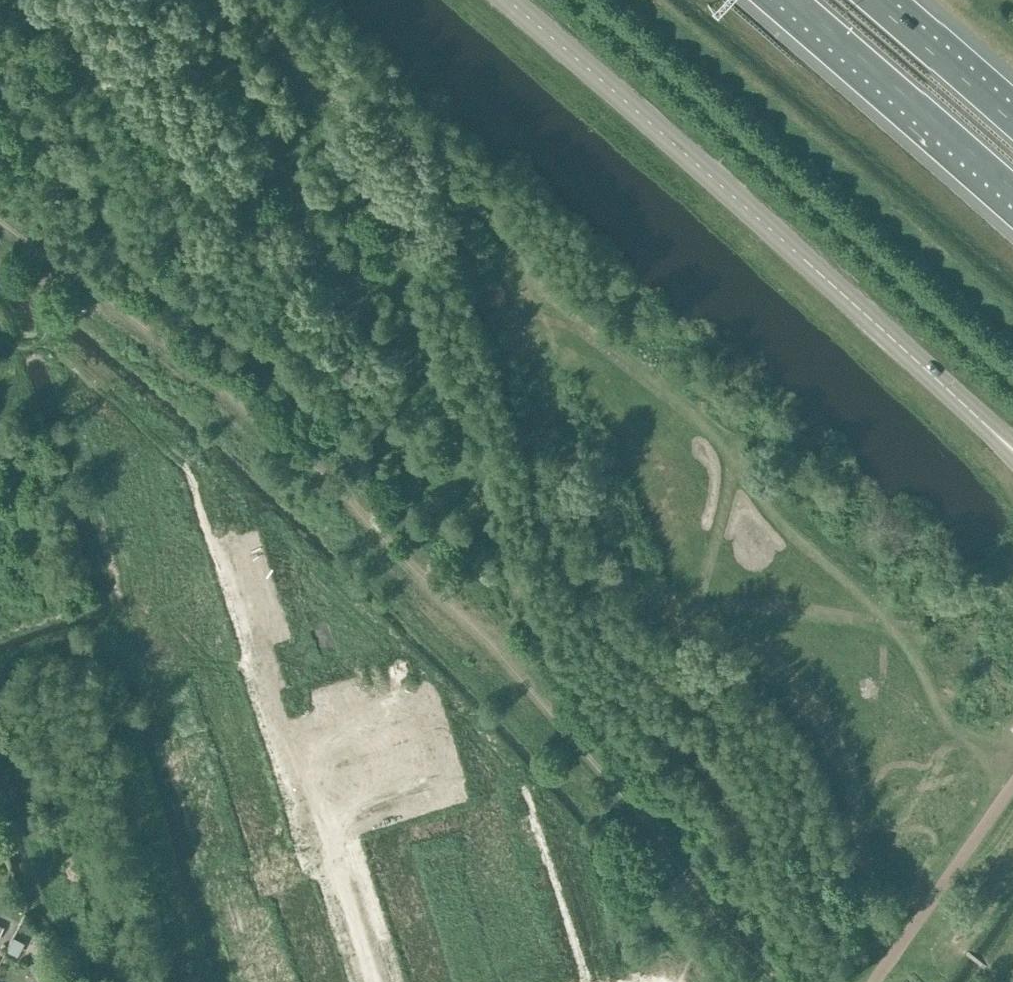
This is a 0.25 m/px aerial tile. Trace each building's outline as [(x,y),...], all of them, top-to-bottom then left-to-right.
[(13,937),(6,951),(16,956),(23,942),(13,937)]
